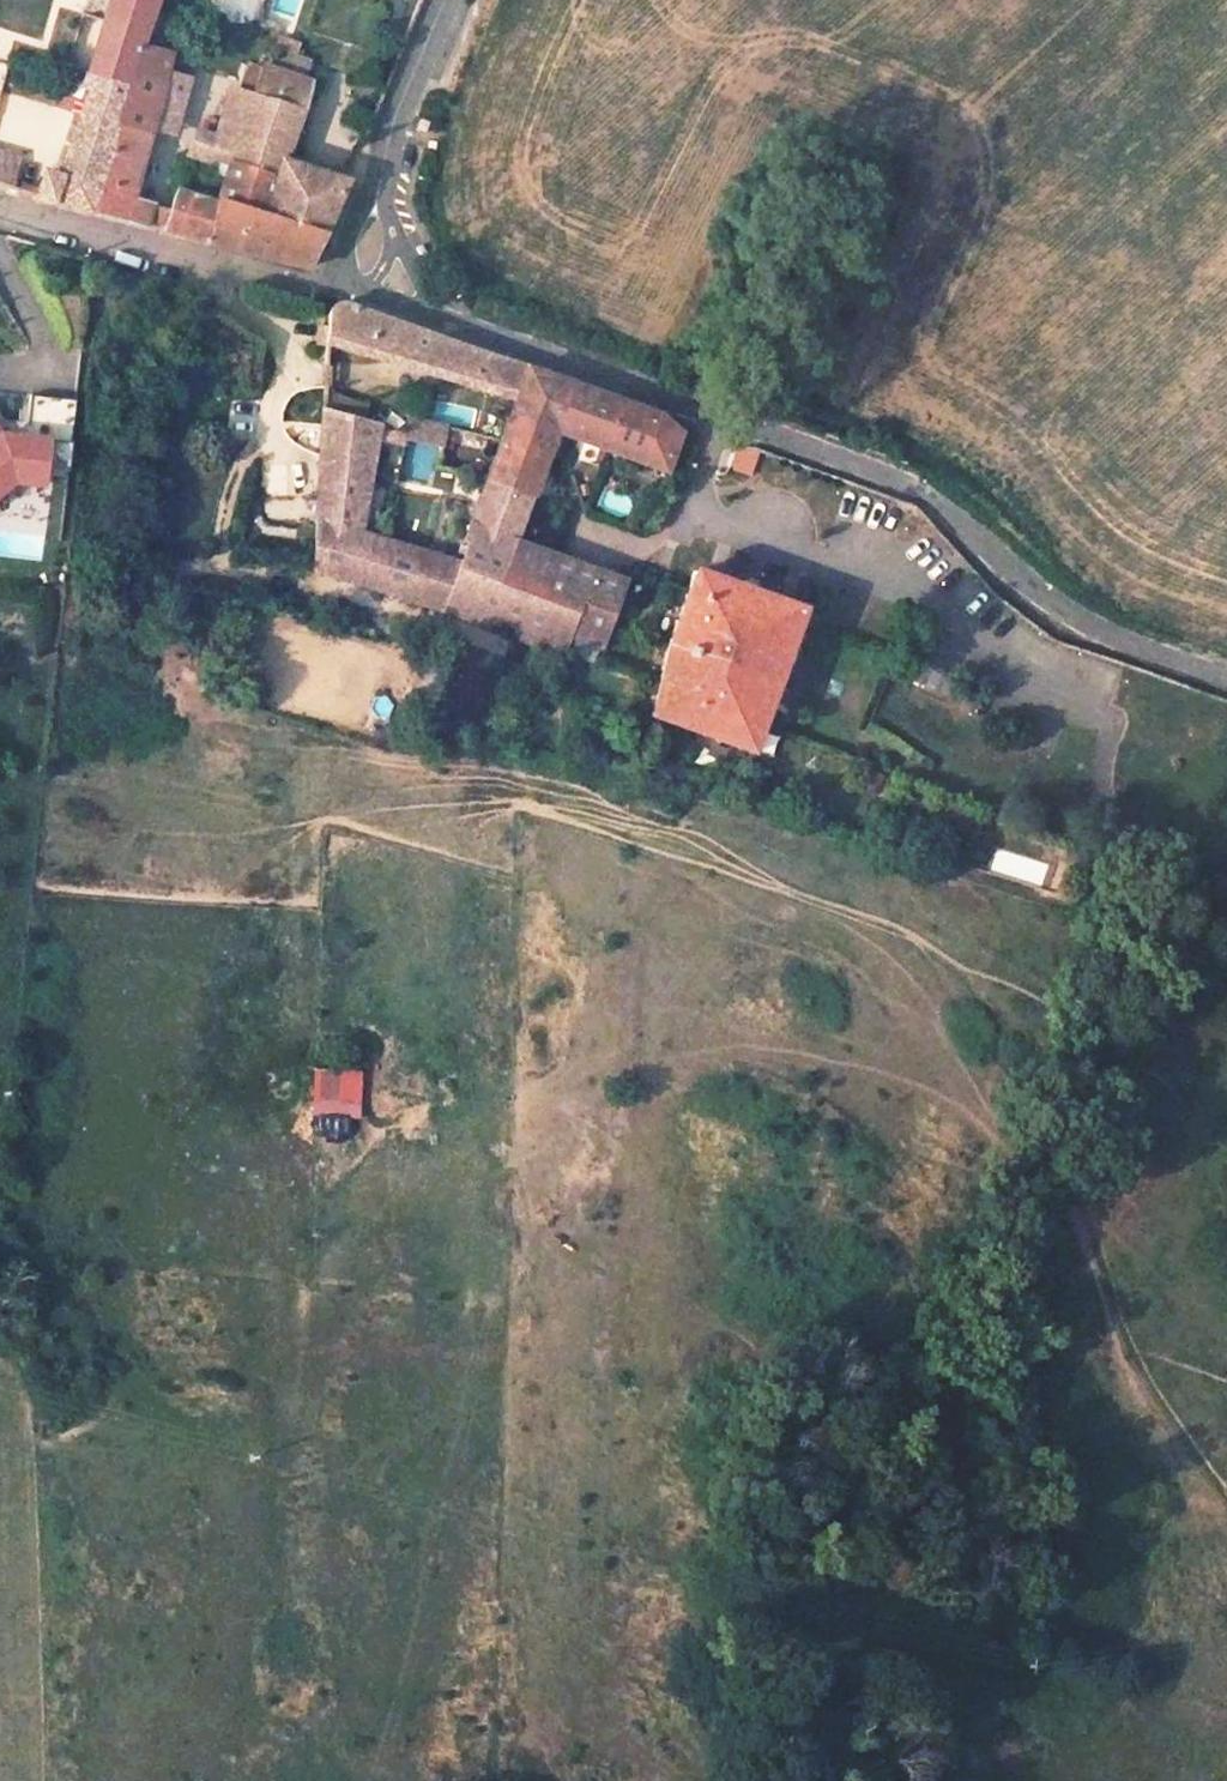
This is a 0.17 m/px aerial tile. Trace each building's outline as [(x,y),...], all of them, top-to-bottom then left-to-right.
[(84,73),(92,75),(58,178),(41,174),(34,198),(76,211),(88,214),(138,46),(149,13),(154,0),(104,0),(84,73)] [(177,21),(149,13),(138,46),(168,53),(177,21)] [(299,54),(267,43),(258,65),(293,77),(299,54)] [(168,53),(138,46),(88,214),(144,227),(151,204),(129,198),(147,131),(157,92),(163,71),(168,53)] [(191,58),(168,53),(163,71),(186,78),(191,58)] [(304,82),(258,65),(252,83),(247,95),(225,169),(215,201),(322,234),(324,230),(346,181),(284,163),(301,110),(304,82)] [(186,78),(163,71),(157,92),(180,98),(186,78)] [(236,78),(232,90),(247,95),(252,83),(236,78)] [(232,90),(226,87),(211,136),(194,131),(184,157),(225,169),(247,95),(232,90)] [(180,98),(157,92),(147,131),(170,137),(180,98)] [(18,183),(23,147),(0,145),(0,180),(18,183)] [(214,207),(171,191),(160,225),(176,230),(175,234),(204,241),(214,207)] [(322,234),(215,201),(214,207),(204,241),(303,268),(322,234)] [(347,306),(337,311),(330,321),(328,340),(517,397),(529,364),(416,323),(359,304),(347,306)] [(658,410),(529,364),(517,397),(490,476),(538,492),(561,432),(674,477),(689,438),(658,410)] [(32,395),(32,421),(75,421),(75,395),(32,395)] [(369,409),(323,398),(320,450),(315,570),(437,607),(566,653),(573,632),(581,606),(506,577),(521,537),(538,492),(490,476),(462,565),(362,534),(380,428),(365,424),(369,409)] [(14,483),(42,486),(44,469),(56,470),(58,443),(25,439),(25,441),(5,439),(5,436),(0,436),(0,494),(14,483)] [(752,474),(760,450),(737,442),(729,466),(752,474)] [(628,581),(521,537),(506,577),(581,606),(573,632),(604,647),(628,581)] [(804,610),(696,570),(668,649),(653,715),(660,718),(651,735),(749,770),(804,610)] [(363,1115),(363,1067),(313,1068),(313,1116),(363,1115)]
